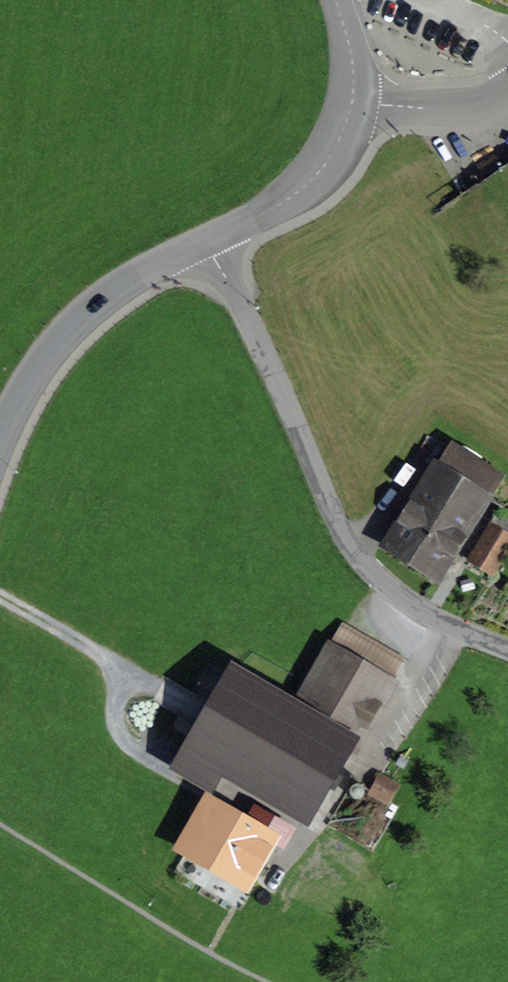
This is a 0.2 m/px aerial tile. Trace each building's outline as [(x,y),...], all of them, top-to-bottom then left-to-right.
[(454,535),(461,540),(500,478),(455,449),(393,546),(432,570),(454,535)] [(471,560),(492,573),(507,547),(507,530),(494,521),(471,560)] [(353,748),(391,683),(330,648),(279,735),(268,729),(256,749),(267,756),(246,793),(301,825),(348,745),(353,748)] [(157,705),(196,715),(202,695),(163,685),(157,705)] [(392,805),(401,784),(383,777),(374,798),(392,805)] [(200,802),(193,814),(204,821),(188,848),(240,878),(260,843),(277,852),(289,831),(262,816),(253,831),(200,802)]
